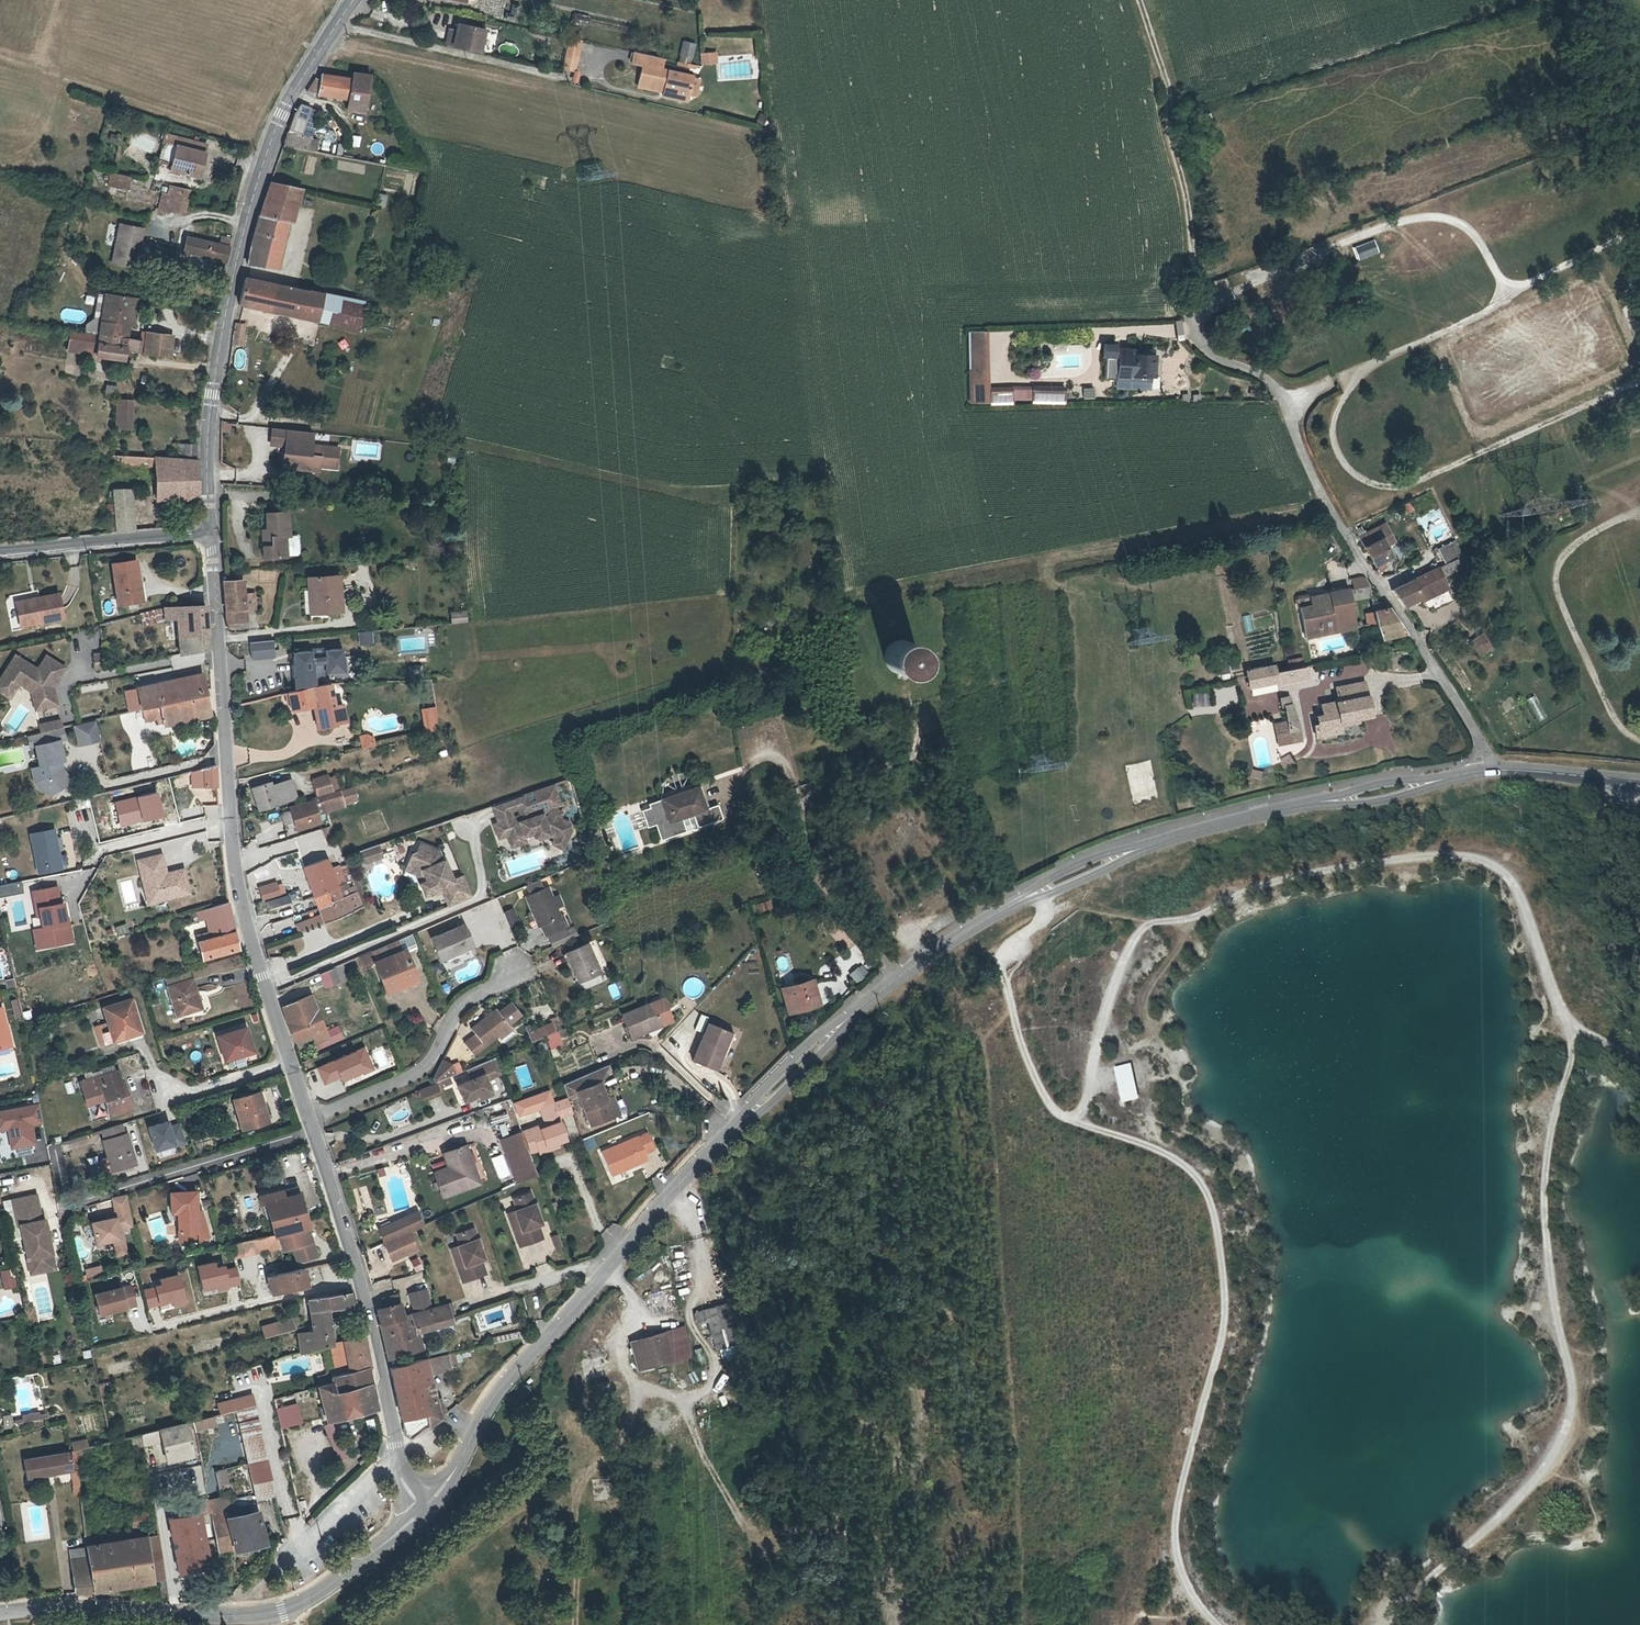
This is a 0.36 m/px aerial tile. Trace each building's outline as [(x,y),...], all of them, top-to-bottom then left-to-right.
[(512,16),(511,20),(520,22),(523,11),(519,10),(517,17),(512,16)] [(454,34),(446,32),(443,43),(478,52),(483,32),(456,25),(455,30),(454,34)] [(564,70),(576,72),(582,40),(571,38),(564,70)] [(697,45),(683,42),(679,61),(692,64),(697,45)] [(635,67),(637,68),(645,69),(642,81),(640,90),(667,96),(667,95),(690,100),(691,98),(694,83),(694,81),(665,74),(667,63),(637,56),(635,67)] [(635,79),(642,81),(645,69),(637,68),(635,79)] [(307,92),(348,101),(346,111),(365,114),(372,76),(352,74),(352,78),(337,78),(322,74),(321,82),(315,79),(307,92)] [(701,84),(694,83),(691,98),(698,100),(701,84)] [(689,106),(690,100),(667,95),(667,96),(666,100),(689,106)] [(290,129),(288,135),(284,148),(315,154),(317,142),(303,138),(304,136),(303,135),(307,118),(306,118),(309,110),(301,106),(295,115),(290,129)] [(208,153),(211,144),(171,132),(168,141),(208,153)] [(199,173),(201,164),(205,165),(208,153),(168,141),(164,157),(177,161),(176,166),(199,173)] [(116,173),(112,187),(133,191),(136,178),(116,173)] [(250,267),(272,270),(282,221),(292,224),(302,190),(272,182),(255,241),(250,267)] [(187,201),(193,202),(194,199),(187,197),(189,190),(176,187),(174,194),(170,211),(184,214),(187,201)] [(163,210),(170,211),(174,194),(167,192),(163,210)] [(375,205),(384,207),(388,195),(379,193),(375,205)] [(190,215),(193,202),(187,201),(184,214),(190,215)] [(124,223),(115,261),(139,268),(148,229),(124,223)] [(230,248),(192,238),(189,251),(227,261),(230,248)] [(310,289),(309,291),(247,278),(242,305),(318,322),(325,292),(310,289)] [(127,337),(129,322),(133,297),(108,293),(102,334),(127,337)] [(140,298),(133,297),(129,322),(136,323),(140,298)] [(235,345),(242,346),(246,324),(239,323),(235,345)] [(99,349),(98,354),(98,356),(126,359),(127,349),(139,351),(141,338),(127,337),(102,334),(101,337),(70,333),(69,351),(94,354),(95,349),(99,349)] [(148,333),(146,353),(171,357),(172,342),(172,335),(148,333)] [(973,334),(974,371),(987,371),(986,334),(973,334)] [(1118,350),(1108,349),(1106,380),(1116,380),(1116,377),(1119,377),(1118,386),(1150,389),(1151,377),(1156,377),(1157,356),(1141,355),(1141,351),(1120,350),(1120,357),(1117,357),(1118,350)] [(987,382),(987,371),(974,371),(972,371),(972,403),(991,403),(991,382),(987,382)] [(105,385),(105,394),(117,393),(117,384),(105,385)] [(1084,387),(1083,398),(1095,398),(1095,387),(1084,387)] [(1035,399),(1036,390),(1014,389),(1014,398),(1035,399)] [(1066,391),(1036,390),(1035,399),(1066,400),(1066,391)] [(117,400),(116,417),(130,418),(131,401),(117,400)] [(221,433),(231,433),(232,422),(222,421),(221,433)] [(314,434),(275,429),(272,445),(291,447),(290,453),(286,453),(285,463),(293,463),(298,469),(314,471),(320,467),(337,469),(340,450),(313,447),(314,434)] [(198,444),(188,444),(188,457),(198,457),(198,444)] [(157,498),(168,498),(168,489),(185,490),(185,498),(199,498),(198,459),(124,455),(123,462),(157,464),(157,498)] [(134,503),(146,503),(144,487),(133,488),(134,503)] [(116,508),(133,507),(132,489),(115,490),(116,508)] [(168,489),(168,498),(185,498),(185,490),(168,489)] [(1411,501),(1401,505),(1405,514),(1414,510),(1411,501)] [(135,530),(133,507),(116,508),(117,532),(135,530)] [(296,559),(299,556),(298,541),(296,539),(290,539),(288,516),(265,517),(266,541),(262,542),(263,560),(296,559)] [(1386,524),(1361,537),(1374,564),(1389,557),(1384,547),(1395,542),(1386,524)] [(1455,540),(1437,548),(1444,562),(1461,554),(1455,540)] [(120,604),(141,601),(139,585),(141,584),(137,561),(114,564),(120,604)] [(1442,566),(1448,578),(1460,573),(1454,561),(1442,566)] [(1420,600),(1444,589),(1441,581),(1447,579),(1448,578),(1442,566),(1391,590),(1403,608),(1420,600)] [(340,573),(306,576),(309,613),(343,611),(340,573)] [(1441,581),(1444,589),(1450,586),(1447,579),(1441,581)] [(1352,582),(1353,590),(1370,588),(1365,581),(1362,580),(1352,582)] [(255,597),(245,598),(238,599),(236,582),(224,583),(227,624),(248,622),(247,611),(256,610),(255,597)] [(243,582),(236,582),(238,599),(245,598),(243,582)] [(145,583),(141,584),(139,585),(141,601),(148,600),(145,583)] [(1447,594),(1444,589),(1420,600),(1422,606),(1447,594)] [(1312,604),(1301,606),(1307,635),(1354,628),(1357,628),(1349,591),(1324,594),(1320,595),(1317,595),(1311,596),(1312,604)] [(39,603),(17,608),(22,629),(65,620),(59,596),(39,600),(39,603)] [(1311,596),(1299,598),(1301,606),(1312,604),(1311,596)] [(204,602),(163,605),(163,620),(175,618),(179,654),(207,648),(204,602)] [(1374,606),(1372,606),(1373,611),(1366,612),(1368,625),(1376,625),(1380,641),(1404,636),(1383,605),(1374,606)] [(463,613),(446,615),(447,625),(464,624),(463,613)] [(1470,641),(1480,657),(1494,648),(1484,632),(1470,641)] [(371,633),(359,634),(360,647),(372,646),(371,633)] [(889,668),(894,672),(900,673),(906,673),(912,671),(917,668),(920,663),(922,657),(922,651),(920,645),(916,641),(911,637),(905,635),(900,635),(894,637),(889,641),(886,646),(884,652),(884,658),(886,663),(889,668)] [(273,640),(250,642),(251,658),(274,656),(273,640)] [(311,651),(292,653),(293,666),(291,666),(292,679),(295,679),(296,691),(315,686),(313,664),(325,663),(326,673),(344,671),(342,648),(325,650),(324,648),(311,649),(311,651)] [(102,652),(94,654),(96,669),(105,668),(102,652)] [(16,657),(0,681),(0,691),(10,697),(19,684),(31,691),(33,700),(43,698),(45,704),(55,702),(52,688),(50,688),(49,684),(54,683),(63,669),(46,657),(37,671),(16,657)] [(1219,666),(1221,676),(1231,674),(1229,664),(1219,666)] [(408,677),(423,676),(422,665),(408,665),(408,677)] [(1281,673),(1280,666),(1253,671),(1254,678),(1281,673)] [(1283,672),(1286,683),(1307,679),(1305,668),(1283,672)] [(1254,678),(1256,687),(1283,682),(1281,673),(1254,678)] [(157,698),(206,689),(203,674),(134,686),(139,708),(158,703),(157,698)] [(107,681),(79,684),(80,693),(108,690),(107,681)] [(318,713),(314,714),(318,729),(335,724),(335,723),(346,721),(342,705),(331,708),(327,690),(326,684),(296,691),(288,693),(291,709),(316,703),(317,707),(318,713)] [(1211,709),(1209,692),(1191,695),(1193,715),(1218,712),(1217,705),(1230,703),(1229,696),(1237,695),(1235,685),(1213,688),(1216,708),(1211,709)] [(1359,722),(1371,719),(1365,692),(1364,686),(1348,689),(1336,691),(1339,704),(1322,707),(1324,717),(1317,718),(1318,727),(1315,728),(1317,741),(1336,737),(1334,727),(1359,722)] [(206,689),(157,698),(158,703),(163,724),(167,724),(210,716),(206,689)] [(1534,695),(1527,699),(1539,720),(1546,716),(1534,695)] [(1287,707),(1289,707),(1299,705),(1298,697),(1286,699),(1287,707)] [(43,698),(33,700),(35,709),(56,705),(55,702),(45,704),(43,698)] [(292,713),(317,707),(316,703),(291,709),(292,713)] [(1292,723),(1302,721),(1299,705),(1289,707),(1292,723)] [(422,710),(425,733),(438,730),(435,708),(422,710)] [(40,733),(61,729),(59,719),(38,724),(40,733)] [(94,719),(72,725),(77,745),(99,740),(94,719)] [(1292,723),(1296,742),(1305,740),(1302,721),(1292,723)] [(1359,726),(1359,722),(1334,727),(1336,737),(1344,735),(1343,729),(1359,726)] [(40,733),(27,737),(29,746),(34,745),(35,747),(40,767),(38,767),(42,782),(46,789),(50,795),(69,782),(62,770),(60,762),(63,758),(59,741),(61,740),(64,736),(61,729),(40,733)] [(377,746),(375,738),(367,735),(361,736),(364,749),(374,746),(377,746)] [(1385,747),(1387,756),(1395,754),(1393,745),(1385,747)] [(197,758),(198,770),(215,766),(215,756),(197,758)] [(1292,756),(1281,761),(1285,769),(1296,764),(1292,756)] [(42,782),(38,767),(34,766),(38,781),(44,789),(46,789),(42,782)] [(216,786),(215,766),(198,770),(195,771),(195,775),(191,775),(191,780),(195,781),(196,788),(216,786)] [(1254,771),(1254,779),(1265,781),(1266,772),(1254,771)] [(314,779),(320,796),(334,791),(328,774),(314,779)] [(270,783),(252,788),(260,810),(298,798),(291,780),(280,784),(283,792),(274,795),(270,783)] [(523,793),(506,799),(511,815),(498,820),(493,822),(498,836),(507,833),(509,837),(522,833),(523,834),(524,834),(532,831),(533,834),(537,836),(549,832),(548,828),(557,832),(552,841),(563,846),(571,826),(569,819),(559,815),(562,809),(557,807),(562,805),(556,784),(523,793)] [(712,814),(708,806),(704,807),(697,785),(644,803),(645,807),(651,824),(654,834),(679,825),(676,816),(687,813),(690,821),(712,814)] [(353,790),(341,794),(340,790),(334,791),(320,796),(326,815),(346,809),(345,804),(356,800),(353,790)] [(491,803),(498,820),(511,815),(506,799),(491,803)] [(314,802),(292,809),(298,829),(320,822),(314,802)] [(642,827),(651,824),(645,807),(637,809),(642,827)] [(690,821),(679,825),(679,827),(655,835),(656,839),(718,818),(716,813),(712,814),(712,816),(691,823),(690,821)] [(679,825),(690,821),(687,813),(676,816),(679,825)] [(712,816),(712,814),(690,821),(691,823),(712,816)] [(679,827),(679,825),(654,834),(655,835),(679,827)] [(40,870),(57,867),(55,848),(59,848),(56,827),(33,831),(40,870)] [(526,839),(524,834),(523,834),(522,833),(509,837),(511,845),(526,839)] [(411,852),(406,864),(419,870),(422,868),(426,879),(419,882),(425,893),(434,889),(441,886),(443,889),(449,904),(473,894),(464,873),(452,878),(444,858),(442,859),(438,848),(420,841),(416,850),(411,852)] [(377,844),(365,848),(369,859),(381,855),(377,844)] [(363,861),(369,859),(365,848),(359,851),(363,861)] [(168,871),(164,852),(138,859),(148,905),(194,895),(186,867),(168,871)] [(305,866),(316,895),(347,884),(339,865),(330,868),(328,862),(326,858),(305,866)] [(614,860),(602,864),(604,871),(616,867),(614,860)] [(415,872),(419,882),(426,879),(422,868),(419,870),(406,864),(405,868),(415,872)] [(526,884),(530,894),(544,888),(540,878),(526,884)] [(277,881),(258,887),(262,901),(286,894),(282,883),(278,884),(277,881)] [(0,885),(0,896),(22,892),(21,882),(0,885)] [(60,884),(31,890),(39,928),(31,930),(35,950),(72,942),(60,884)] [(316,895),(320,907),(351,896),(347,884),(316,895)] [(569,924),(569,923),(566,917),(564,913),(560,915),(556,907),(563,904),(559,894),(552,897),(547,886),(544,888),(530,894),(525,896),(539,925),(543,923),(548,933),(569,924)] [(299,889),(288,893),(292,904),(303,901),(299,889)] [(326,922),(364,907),(362,905),(358,893),(351,896),(320,907),(323,914),(326,922)] [(755,903),(757,912),(773,909),(771,900),(755,903)] [(229,907),(212,912),(213,916),(204,919),(208,933),(197,937),(202,958),(239,948),(229,907)] [(510,924),(520,920),(514,907),(504,911),(510,924)] [(299,932),(315,926),(326,922),(323,914),(314,917),(296,925),(299,932)] [(114,926),(116,935),(128,932),(126,923),(114,926)] [(465,923),(434,937),(443,958),(475,944),(465,923)] [(566,929),(570,937),(578,934),(574,926),(566,929)] [(566,929),(549,937),(553,945),(570,937),(566,929)] [(377,961),(388,987),(416,975),(417,975),(406,949),(402,950),(397,939),(379,947),(375,949),(380,960),(377,961)] [(588,942),(565,952),(578,980),(600,970),(588,942)] [(375,949),(360,956),(364,967),(377,961),(380,960),(375,949)] [(860,963),(849,974),(856,982),(868,970),(860,963)] [(320,973),(325,987),(347,980),(342,965),(320,973)] [(168,978),(178,1015),(202,1008),(193,978),(191,978),(190,974),(192,974),(191,970),(168,978)] [(417,980),(416,975),(388,987),(390,992),(417,980)] [(813,977),(786,985),(791,1006),(819,999),(813,977)] [(294,1039),(310,1032),(317,1048),(342,1038),(337,1024),(324,1029),(309,993),(283,1004),(294,1039)] [(665,996),(623,1014),(632,1038),(674,1021),(665,996)] [(104,1007),(109,1022),(111,1027),(104,1029),(102,1024),(96,1026),(101,1041),(140,1029),(129,999),(104,1007)] [(512,1000),(501,1009),(499,1006),(474,1025),(479,1030),(465,1040),(475,1052),(500,1033),(506,1040),(518,1030),(510,1020),(521,1012),(512,1000)] [(10,1044),(5,1023),(3,1024),(0,1009),(0,1047),(10,1044)] [(563,1029),(558,1016),(552,1019),(553,1022),(532,1031),(530,1025),(526,1027),(531,1042),(546,1036),(558,1031),(563,1029)] [(712,1019),(695,1058),(716,1067),(732,1028),(712,1019)] [(223,1057),(242,1052),(243,1055),(254,1052),(247,1027),(216,1035),(223,1057)] [(732,1028),(722,1051),(725,1053),(735,1029),(732,1028)] [(101,1041),(103,1045),(116,1041),(116,1039),(141,1031),(140,1029),(101,1041)] [(558,1031),(546,1036),(553,1051),(564,1046),(558,1031)] [(475,1075),(460,1081),(467,1097),(478,1092),(480,1096),(495,1090),(489,1075),(505,1069),(499,1053),(476,1063),(471,1065),(475,1075)] [(444,1058),(435,1076),(437,1081),(456,1072),(452,1062),(444,1058)] [(596,1066),(601,1079),(613,1066),(610,1060),(596,1066)] [(1122,1103),(1140,1101),(1136,1065),(1117,1067),(1122,1103)] [(596,1066),(565,1079),(569,1091),(579,1087),(601,1079),(596,1066)] [(87,1106),(103,1101),(107,1115),(131,1108),(121,1078),(119,1079),(116,1070),(79,1081),(87,1106)] [(452,1083),(449,1076),(439,1080),(442,1087),(452,1083)] [(591,1120),(613,1112),(607,1096),(601,1079),(579,1087),(591,1120)] [(435,1082),(419,1089),(423,1096),(438,1089),(435,1082)] [(264,1087),(259,1090),(267,1114),(272,1112),(264,1087)] [(534,1150),(542,1147),(561,1141),(569,1138),(562,1116),(557,1101),(557,1100),(553,1102),(548,1089),(517,1100),(522,1113),(545,1105),(550,1120),(527,1128),(534,1150)] [(269,1121),(267,1114),(259,1090),(231,1099),(241,1130),(269,1121)] [(614,1093),(607,1096),(613,1112),(620,1110),(614,1093)] [(570,1096),(557,1101),(562,1116),(575,1110),(570,1096)] [(39,1103),(0,1110),(0,1131),(7,1130),(11,1149),(36,1144),(33,1125),(43,1123),(39,1103)] [(478,1108),(480,1113),(489,1110),(487,1104),(478,1108)] [(493,1124),(509,1119),(507,1112),(491,1118),(493,1124)] [(168,1121),(148,1127),(155,1151),(174,1145),(175,1148),(187,1144),(180,1122),(170,1125),(168,1121)] [(506,1134),(521,1180),(540,1171),(525,1128),(506,1134)] [(647,1131),(602,1148),(611,1171),(648,1157),(645,1150),(653,1147),(647,1131)] [(106,1157),(99,1159),(98,1163),(101,1173),(104,1175),(111,1173),(110,1171),(135,1164),(126,1134),(101,1141),(106,1157)] [(591,1135),(581,1139),(586,1149),(595,1145),(591,1135)] [(66,1150),(83,1144),(81,1136),(63,1142),(66,1150)] [(562,1145),(561,1141),(542,1147),(543,1151),(562,1145)] [(452,1164),(437,1169),(445,1192),(481,1180),(468,1144),(447,1151),(452,1164)] [(499,1179),(510,1175),(502,1154),(490,1158),(499,1179)] [(297,1184),(281,1188),(284,1195),(295,1192),(299,1191),(297,1184)] [(262,1202),(266,1200),(284,1195),(281,1188),(259,1194),(262,1202)] [(169,1192),(170,1212),(173,1212),(176,1212),(176,1218),(177,1233),(197,1231),(196,1210),(195,1190),(169,1192)] [(515,1226),(521,1244),(544,1236),(540,1224),(543,1223),(532,1191),(517,1196),(521,1208),(517,1209),(522,1223),(515,1226)] [(284,1195),(266,1200),(270,1214),(276,1231),(290,1228),(304,1224),(302,1215),(295,1192),(284,1195)] [(17,1226),(24,1259),(48,1254),(41,1221),(38,1221),(32,1195),(8,1201),(14,1227),(17,1226)] [(131,1225),(124,1195),(111,1198),(114,1214),(115,1217),(106,1219),(90,1223),(90,1224),(92,1232),(95,1244),(112,1240),(115,1255),(125,1253),(119,1228),(131,1225)] [(200,1209),(196,1210),(197,1231),(198,1239),(208,1236),(200,1209)] [(510,1212),(515,1226),(522,1223),(517,1209),(510,1212)] [(425,1226),(419,1211),(377,1229),(384,1244),(410,1232),(425,1226)] [(92,1232),(90,1224),(82,1226),(81,1229),(82,1232),(84,1234),(92,1232)] [(304,1224),(290,1228),(292,1233),(288,1234),(291,1244),(289,1245),(293,1259),(312,1254),(304,1224)] [(456,1234),(460,1245),(450,1249),(462,1283),(487,1274),(482,1257),(485,1256),(475,1227),(456,1234)] [(292,1233),(290,1228),(276,1231),(280,1247),(289,1245),(291,1244),(288,1234),(292,1233)] [(197,1231),(177,1233),(178,1240),(198,1239),(197,1231)] [(384,1244),(392,1261),(419,1250),(410,1232),(384,1244)] [(560,1232),(554,1234),(557,1245),(563,1242),(560,1232)] [(48,1254),(24,1259),(27,1275),(51,1269),(48,1254)] [(211,1260),(195,1263),(201,1293),(241,1285),(237,1265),(225,1268),(224,1263),(212,1266),(211,1260)] [(441,1276),(448,1274),(445,1263),(438,1265),(441,1276)] [(96,1267),(84,1270),(86,1280),(99,1277),(96,1267)] [(1,1289),(14,1288),(13,1269),(0,1270),(0,1273),(1,1289)] [(270,1278),(274,1293),(307,1285),(304,1269),(290,1273),(270,1278)] [(160,1283),(141,1287),(146,1307),(170,1301),(172,1309),(187,1305),(179,1272),(159,1277),(160,1283)] [(133,1283),(94,1290),(98,1314),(137,1306),(133,1283)] [(408,1291),(415,1311),(432,1306),(425,1286),(408,1291)] [(306,1297),(308,1309),(326,1307),(350,1305),(348,1291),(306,1297)] [(454,1324),(448,1302),(432,1306),(415,1311),(411,1312),(414,1323),(397,1328),(404,1356),(424,1350),(419,1334),(454,1324)] [(376,1309),(378,1321),(404,1313),(402,1303),(376,1309)] [(697,1324),(707,1321),(714,1349),(736,1343),(726,1306),(695,1314),(697,1324)] [(300,1351),(310,1348),(327,1343),(332,1342),(326,1307),(308,1309),(310,1322),(306,1323),(307,1329),(296,1331),(300,1351)] [(414,1323),(411,1312),(404,1313),(378,1321),(388,1362),(404,1356),(397,1328),(414,1323)] [(260,1325),(262,1334),(293,1327),(291,1317),(260,1325)] [(694,1357),(686,1327),(628,1342),(635,1372),(694,1357)] [(330,1380),(333,1388),(369,1379),(358,1335),(332,1342),(327,1343),(332,1369),(328,1370),(330,1380)] [(697,1362),(705,1359),(701,1348),(694,1350),(697,1362)] [(455,1353),(428,1360),(431,1373),(459,1370),(455,1353)] [(408,1440),(427,1426),(419,1386),(433,1384),(431,1373),(428,1360),(391,1369),(404,1437),(408,1440)] [(377,1410),(369,1379),(333,1388),(330,1380),(323,1382),(318,1383),(326,1423),(377,1410)] [(437,1398),(433,1384),(419,1386),(425,1416),(430,1429),(447,1411),(442,1398),(437,1398)] [(215,1411),(236,1405),(249,1402),(247,1393),(213,1402),(215,1411)] [(236,1405),(247,1455),(263,1452),(252,1401),(249,1402),(236,1405)] [(281,1425),(301,1421),(298,1403),(277,1408),(281,1425)] [(13,1427),(11,1414),(2,1416),(4,1428),(13,1427)] [(20,1424),(32,1422),(31,1414),(19,1417),(20,1424)] [(197,1433),(218,1427),(216,1418),(195,1423),(197,1433)] [(333,1421),(324,1425),(337,1461),(347,1458),(333,1421)] [(139,1444),(160,1439),(164,1457),(188,1450),(181,1422),(138,1434),(139,1444)] [(71,1441),(73,1450),(88,1448),(87,1439),(71,1441)] [(257,1501),(265,1498),(272,1496),(263,1452),(247,1455),(248,1459),(255,1492),(257,1501)] [(67,1453),(22,1463),(25,1481),(70,1470),(67,1453)] [(217,1471),(220,1487),(229,1486),(225,1469),(217,1471)] [(205,1500),(209,1514),(224,1510),(221,1497),(219,1496),(205,1500)] [(369,1501),(364,1505),(372,1516),(377,1512),(369,1501)] [(200,1511),(168,1517),(179,1571),(211,1565),(200,1511)] [(220,1548),(233,1544),(235,1551),(264,1542),(257,1515),(227,1523),(224,1514),(214,1517),(220,1548)] [(128,1530),(147,1526),(145,1516),(126,1519),(128,1530)] [(82,1541),(83,1548),(142,1539),(140,1532),(82,1541)] [(153,1537),(142,1539),(148,1584),(154,1583),(156,1598),(161,1597),(153,1537)] [(89,1593),(148,1584),(142,1539),(83,1548),(85,1560),(89,1593)] [(70,1594),(89,1593),(85,1560),(67,1562),(70,1594)]
